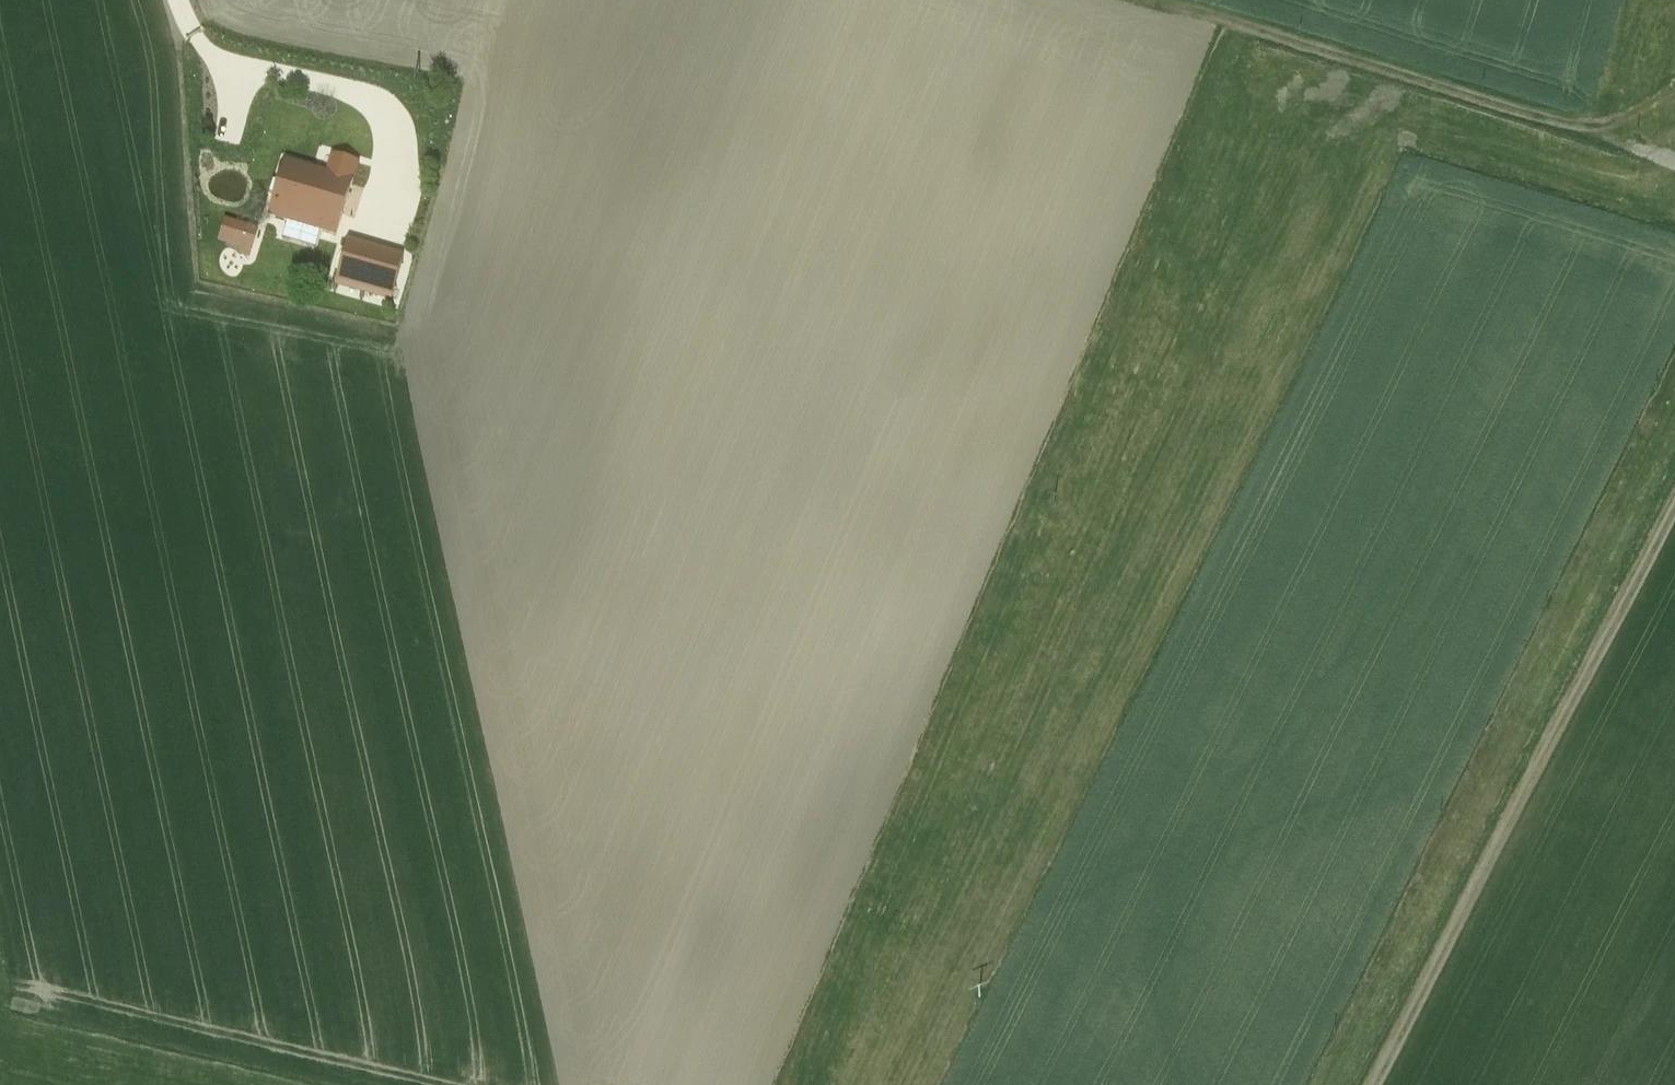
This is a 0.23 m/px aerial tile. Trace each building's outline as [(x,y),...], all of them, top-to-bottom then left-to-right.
[(395,148),(387,146),(385,159),(394,161),(395,148)] [(358,164),(318,153),(312,169),(288,162),(284,176),(274,173),(266,198),(276,201),(271,216),(335,235),(358,164)] [(257,231),(226,221),(220,238),(243,246),(241,253),(250,255),(257,231)] [(404,258),(349,242),(337,284),(392,300),(404,258)]
